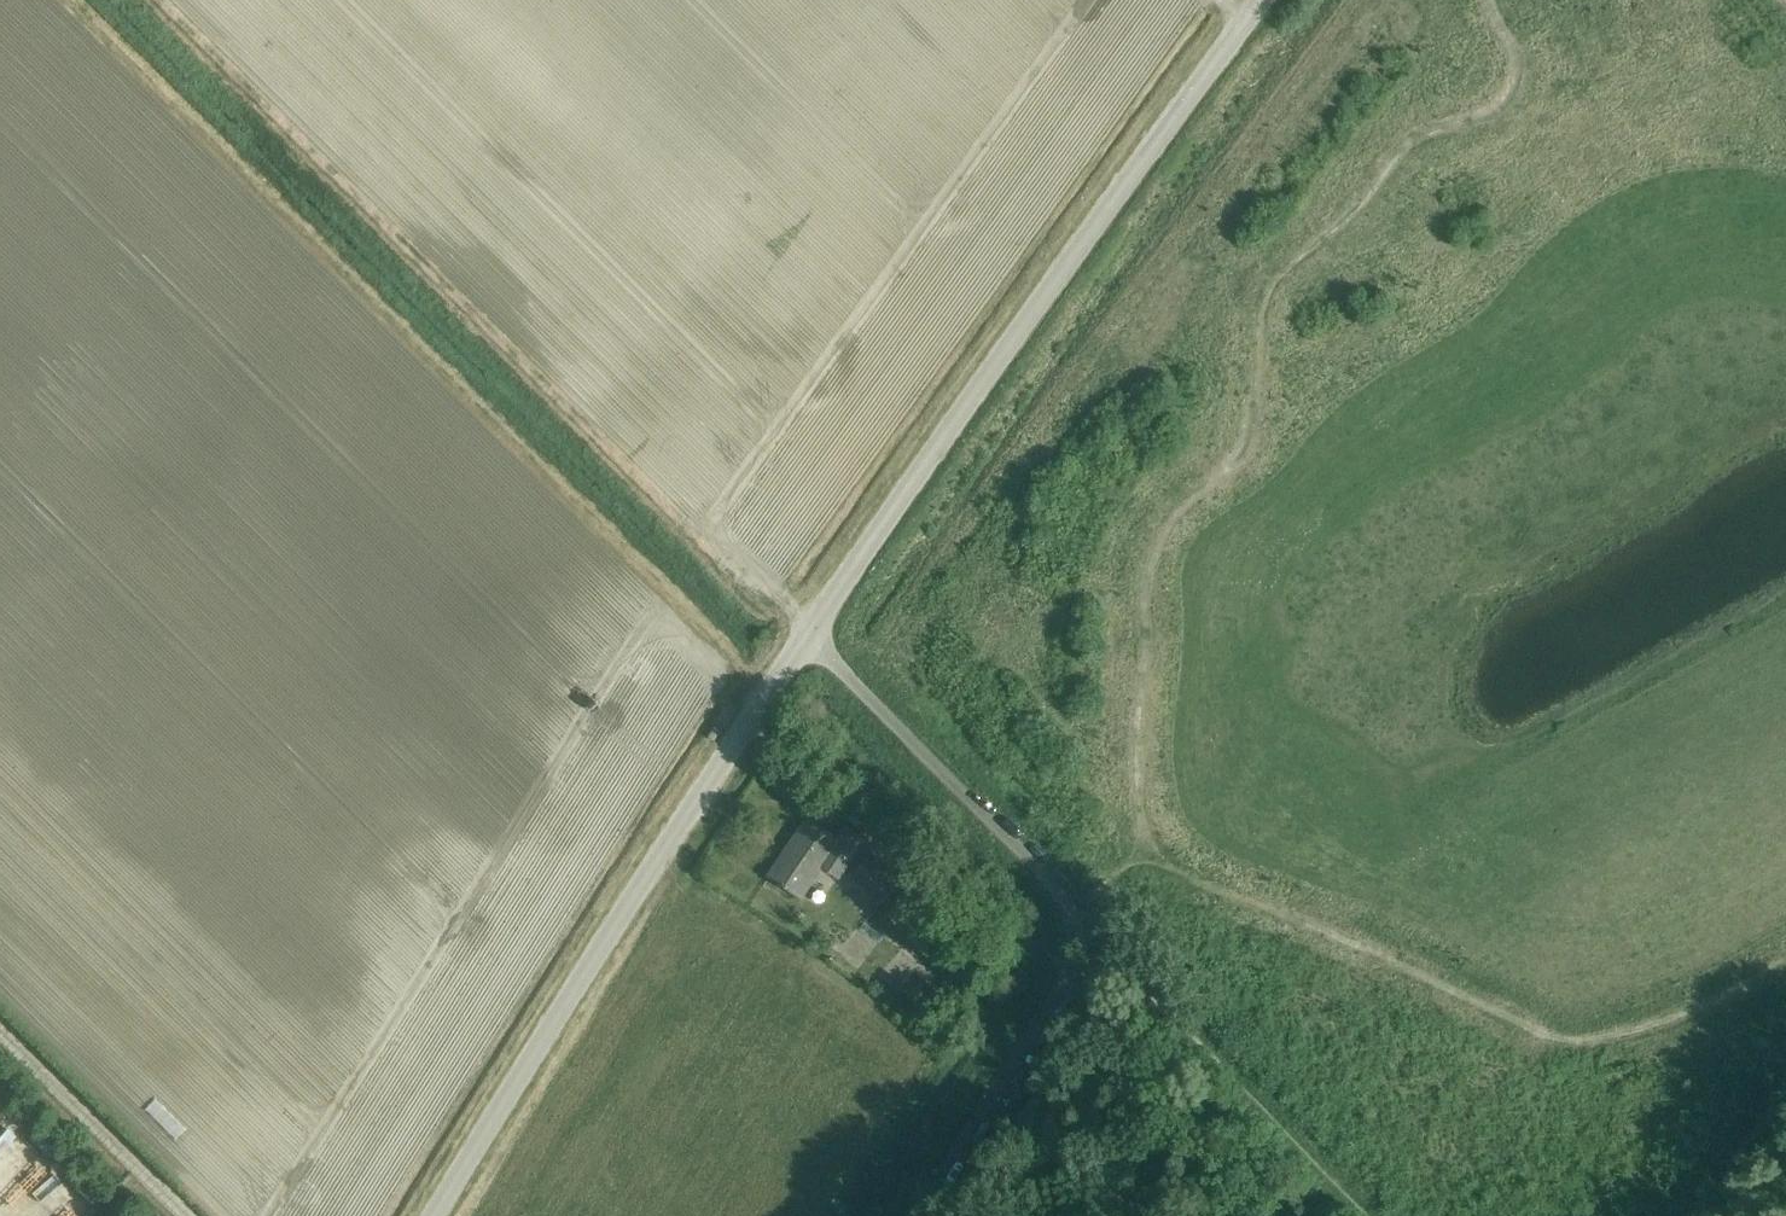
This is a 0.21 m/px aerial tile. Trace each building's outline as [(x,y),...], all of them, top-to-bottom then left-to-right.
[(846,826),(838,838),(806,816),(765,877),(798,899),(821,865),(837,876),(863,838),(846,826)] [(854,879),(879,906),(894,892),(869,865),(854,879)] [(47,1173),(25,1188),(33,1199),(55,1184),(47,1173)]
